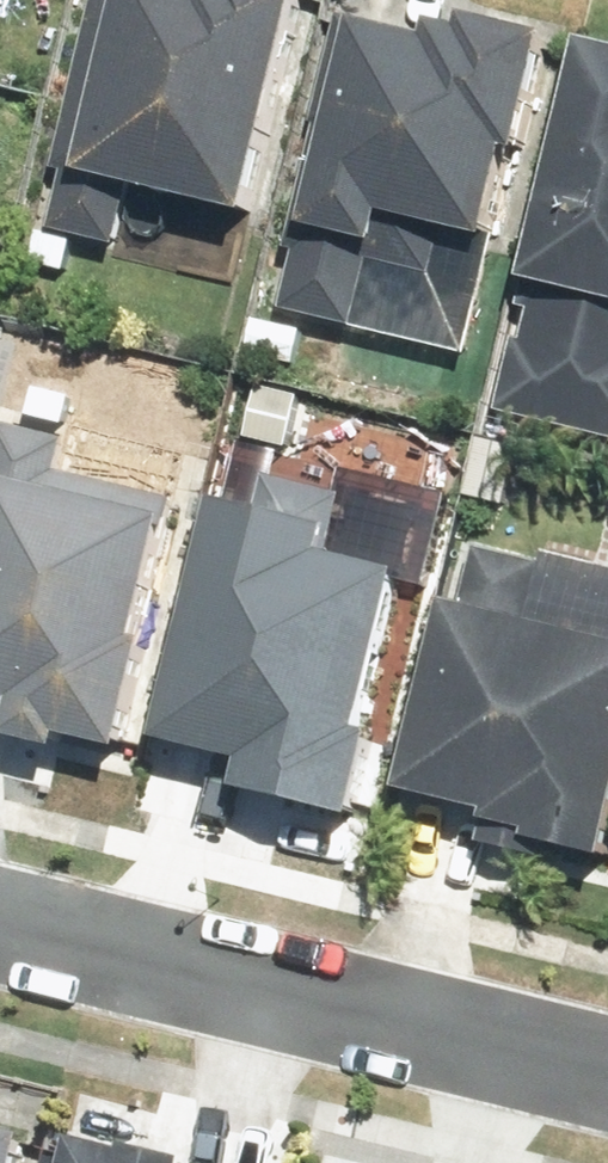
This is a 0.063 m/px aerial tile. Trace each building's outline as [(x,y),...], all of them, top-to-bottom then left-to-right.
[(308,0),(99,0),(61,169),(69,171),(55,233),(123,248),(136,189),(259,217),(308,0)] [(527,151),(554,35),(473,16),(470,27),(439,19),(435,37),(345,16),(290,251),(300,254),(286,314),(468,356),(474,357),(491,287),(486,286),(517,149),(527,151)] [(590,47),(501,415),(607,441),(607,51),(590,47)] [(12,741),(69,754),(72,741),(132,756),(159,645),(149,643),(182,505),(64,476),(72,441),(3,424),(0,438),(0,699),(21,704),(12,741)] [(607,862),(607,570),(548,556),(545,568),(479,552),(465,609),(454,606),(408,796),(495,817),(487,848),(552,864),(555,849),(607,862)] [(37,1140),(0,1131),(0,1162),(31,1162),(37,1140)] [(134,1149),(133,1154),(82,1142),(77,1162),(193,1162),(134,1149)]
